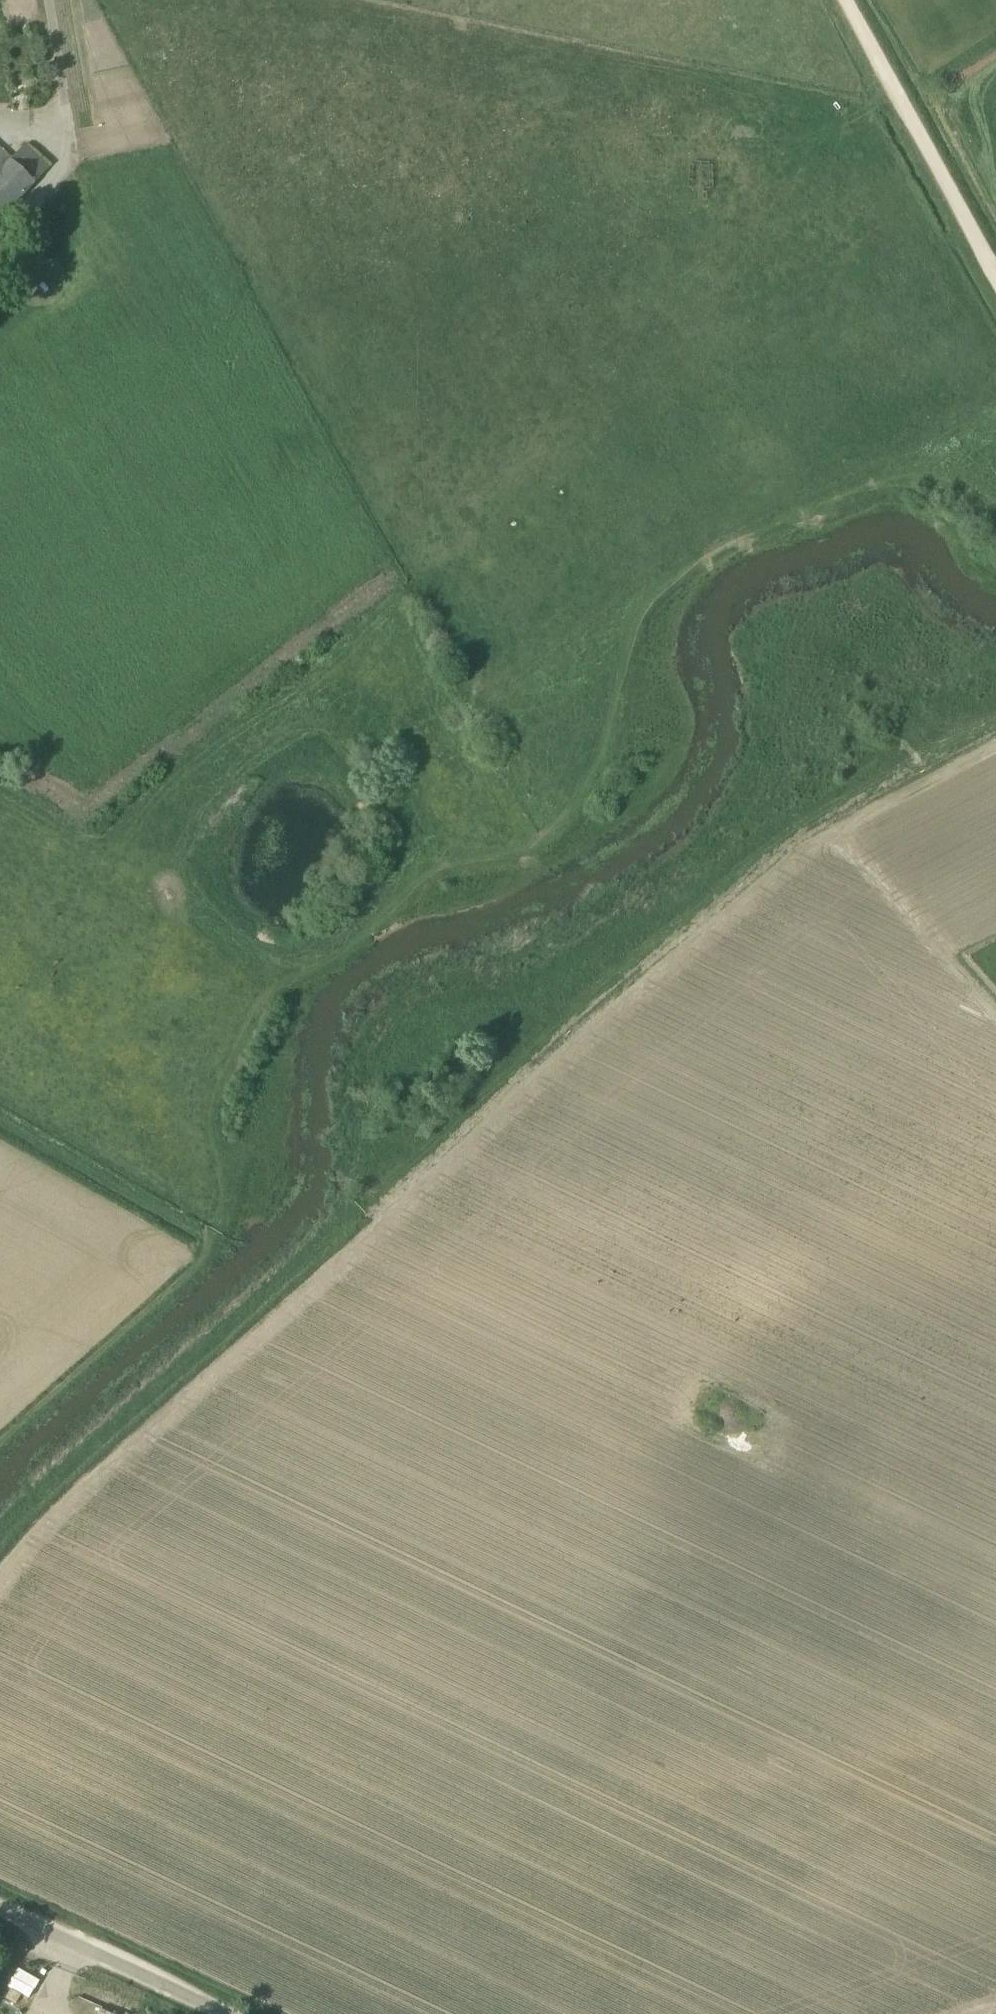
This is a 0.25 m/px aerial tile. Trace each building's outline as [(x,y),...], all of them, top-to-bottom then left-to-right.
[(49,169),(25,145),(11,160),(0,150),(0,219),(49,169)]
